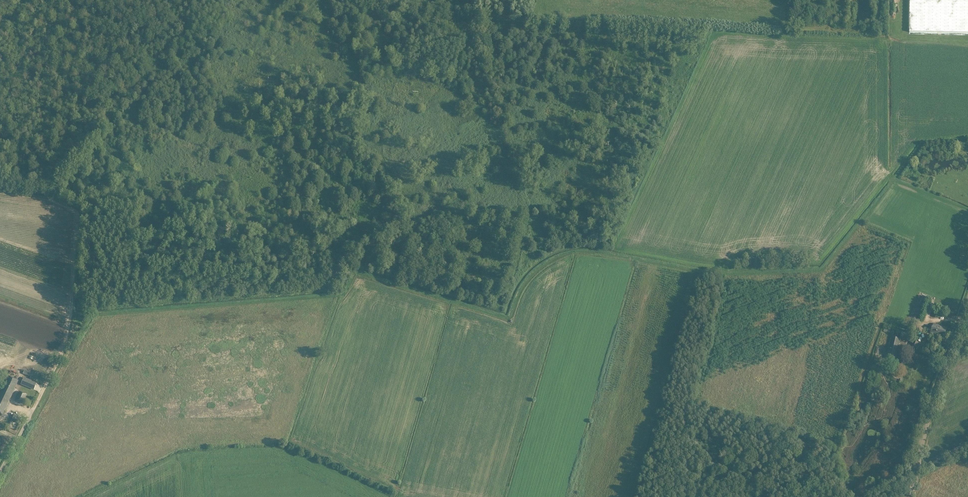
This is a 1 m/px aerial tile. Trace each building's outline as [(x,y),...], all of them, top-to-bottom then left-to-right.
[(909,32),(967,33),(967,0),(910,0),(909,32)] [(927,297),(922,295),(922,296),(919,295),(915,306),(916,306),(911,320),(918,322),(927,297)] [(937,334),(939,335),(944,336),(946,330),(942,328),(942,327),(934,324),(931,333),(936,335),(937,334)] [(900,339),(911,342),(913,333),(906,332),(905,334),(901,333),(901,336),(900,339)] [(891,338),(886,358),(895,360),(900,340),(897,339),(898,337),(892,336),(892,338),(891,338)] [(2,415),(18,381),(9,376),(4,387),(2,387),(0,392),(0,414),(2,415)] [(24,378),(21,385),(34,390),(36,383),(24,378)] [(18,397),(16,401),(23,404),(26,395),(20,392),(19,394),(18,397)] [(22,418),(14,414),(12,419),(20,423),(22,418)]
